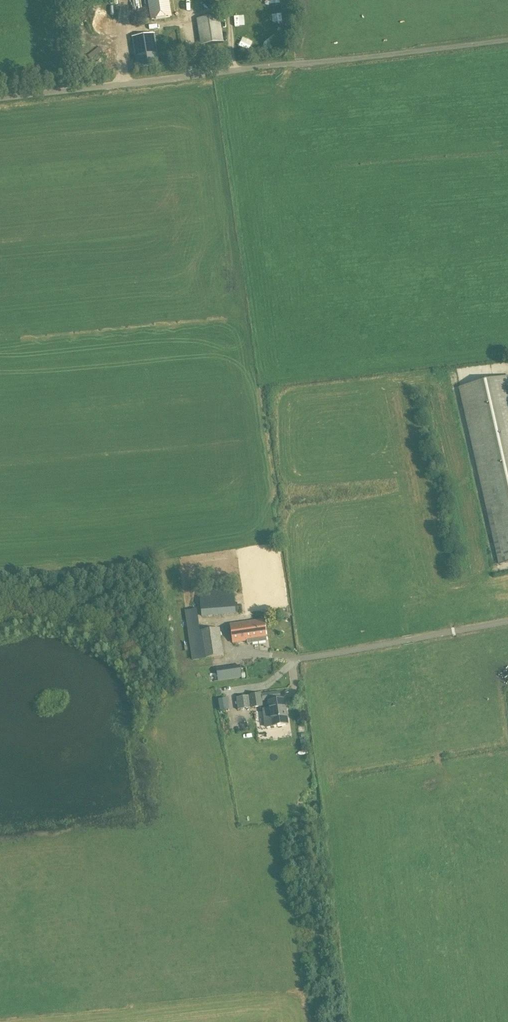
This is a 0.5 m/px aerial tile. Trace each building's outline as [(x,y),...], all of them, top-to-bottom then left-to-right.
[(155,19),(172,17),(170,0),(153,0),(155,19)] [(201,46),(219,44),(215,17),(197,20),(201,46)] [(137,68),(159,64),(154,35),(133,38),(137,68)] [(203,61),(220,59),(218,45),(201,47),(203,61)] [(507,563),(507,377),(460,388),(500,565),(507,563)] [(201,618),(236,615),(234,589),(199,591),(201,618)] [(200,631),(196,609),(185,611),(192,661),(223,656),(219,628),(200,631)] [(266,641),(263,620),(230,625),(233,643),(248,641),(248,644),(266,641)] [(241,675),(240,666),(216,669),(218,682),(241,678),(242,680),(245,679),(245,674),(241,675)] [(507,684),(507,668),(507,667),(497,677),(506,686),(507,684)] [(261,694),(236,697),(237,710),(263,707),(262,701),(280,699),(279,691),(261,694)] [(269,709),(262,709),(265,729),(288,725),(285,699),(268,702),(269,709)]
